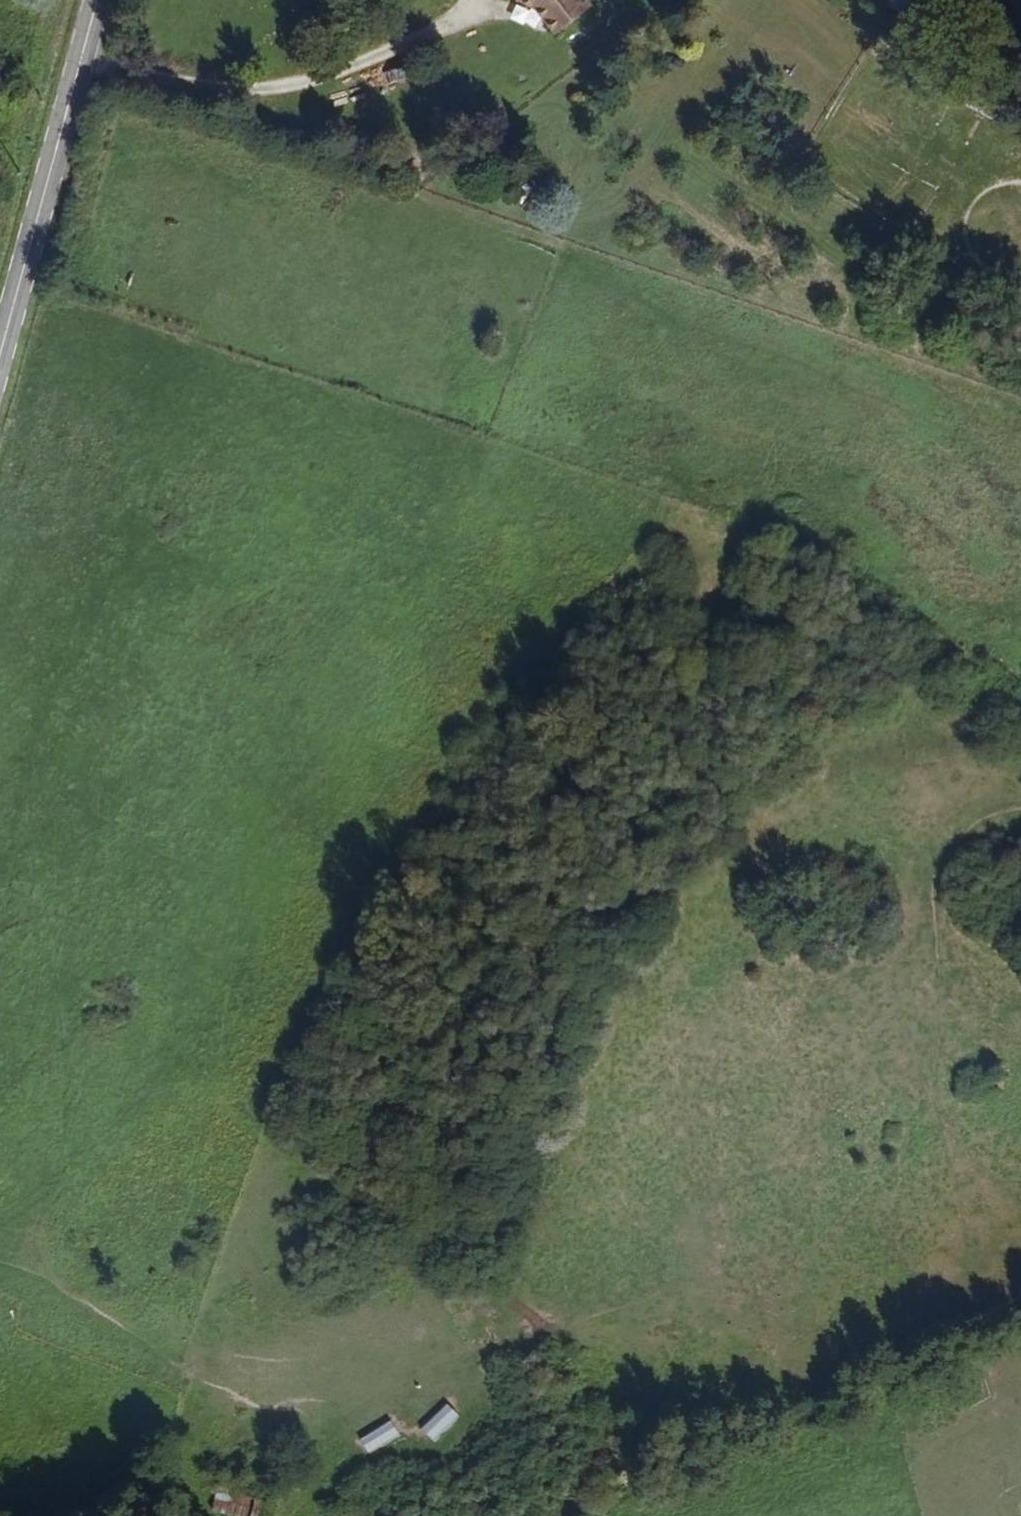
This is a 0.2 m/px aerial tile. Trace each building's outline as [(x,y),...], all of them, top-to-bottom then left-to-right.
[(592,0),(517,0),(538,10),(541,6),(549,14),(545,17),(561,32),(593,0),(592,0)] [(266,1496),(214,1489),(211,1513),(232,1515),(263,1515),(266,1496)]
